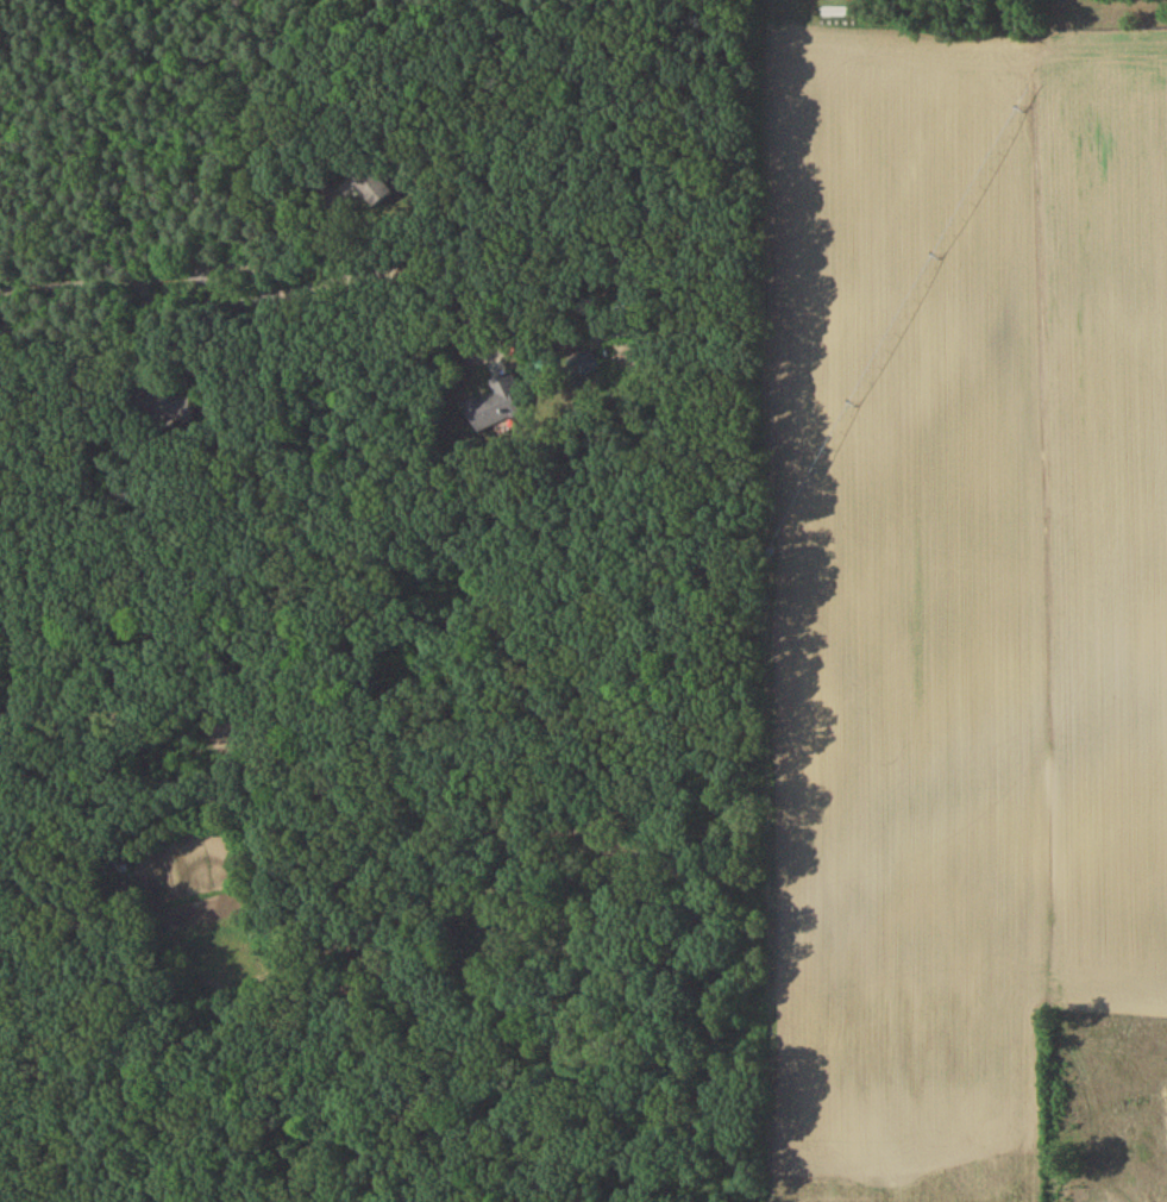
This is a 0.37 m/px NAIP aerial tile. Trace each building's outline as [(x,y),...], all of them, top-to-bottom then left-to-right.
[(350,178),(380,212),(399,195),(370,161),(350,178)] [(491,385),(496,397),(467,409),(478,436),(528,416),(513,376),(491,385)]
